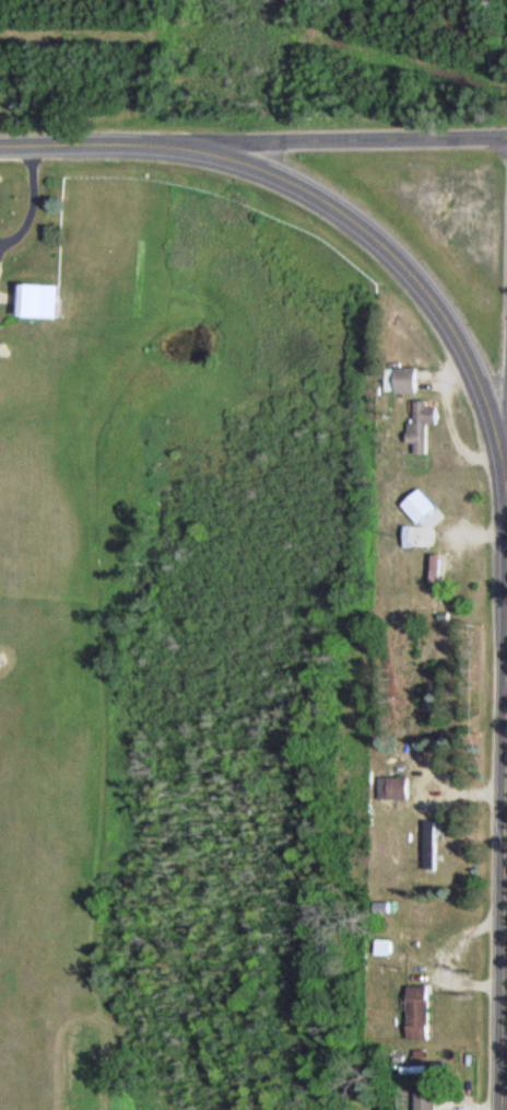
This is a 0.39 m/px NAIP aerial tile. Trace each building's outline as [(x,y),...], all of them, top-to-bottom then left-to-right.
[(31,316),(69,316),(69,284),(31,284),(31,316)] [(413,368),(390,368),(390,394),(413,394),(413,368)] [(423,425),(434,425),(433,407),(422,407),(422,401),(405,401),(406,443),(409,443),(409,454),(423,454),(423,425)] [(433,509),(414,488),(395,505),(414,526),(433,509)] [(429,608),(443,608),(443,573),(452,573),(452,555),(429,555),(429,608)] [(405,778),(376,777),(376,799),(406,800),(406,782),(413,782),(413,759),(406,759),(405,778)] [(438,819),(421,819),(421,868),(438,868),(438,819)] [(389,941),(373,940),(373,955),(389,956),(389,941)] [(404,986),(404,1040),(429,1040),(429,986),(404,986)]
